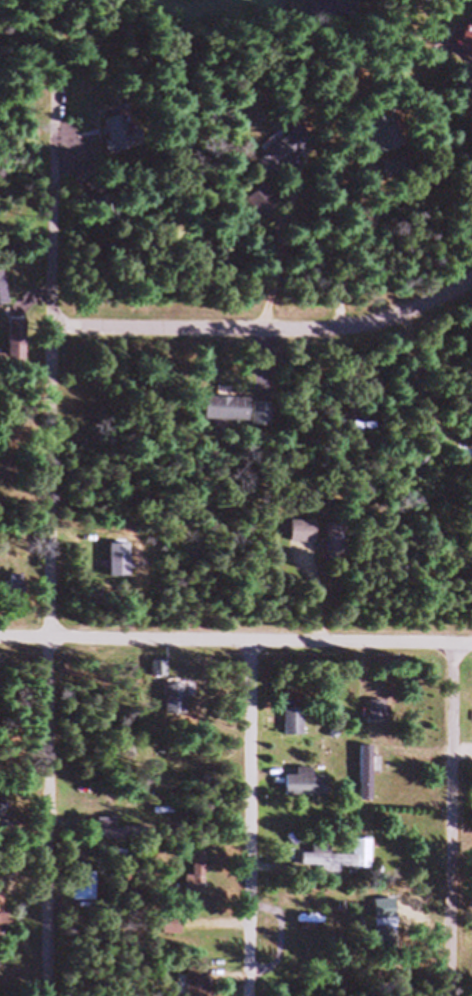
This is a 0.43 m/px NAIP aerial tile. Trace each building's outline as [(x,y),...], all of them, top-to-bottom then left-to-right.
[(471,62),(471,31),(471,33),(466,31),(456,55),(471,62)] [(374,163),(401,150),(387,118),(359,130),(374,163)] [(101,125),(107,159),(134,154),(127,120),(101,125)] [(266,164),(283,181),(315,150),(298,133),(266,164)] [(265,227),(282,212),(265,192),(248,207),(265,227)] [(29,327),(10,327),(10,355),(29,355),(29,327)] [(252,428),(252,405),(207,404),(207,427),(252,428)] [(275,411),(257,411),(257,432),(275,432),(275,411)] [(293,550),(318,550),(318,529),(293,529),(293,550)] [(329,530),(329,566),(350,566),(350,530),(329,530)] [(164,670),(155,670),(155,683),(164,683),(164,670)] [(188,692),(167,692),(167,725),(188,725),(188,692)] [(373,727),(391,727),(391,708),(373,708),(373,727)] [(307,715),(288,715),(288,742),(307,742),(307,715)] [(364,808),(375,808),(375,765),(364,765),(364,808)] [(330,804),(331,783),(316,783),(316,775),(300,775),(300,782),(288,782),(288,804),(330,804)] [(100,825),(100,835),(93,835),(93,846),(121,846),(121,825),(100,825)] [(375,876),(375,847),(356,847),(356,862),(334,862),(334,853),(305,853),(305,876),(375,876)] [(207,859),(195,859),(195,882),(190,882),(190,899),(207,899),(207,859)] [(98,878),(74,878),(74,907),(98,907),(98,878)] [(175,932),(172,927),(165,931),(169,936),(175,932)] [(219,994),(210,993),(210,968),(191,968),(190,995),(219,995),(219,994)]
